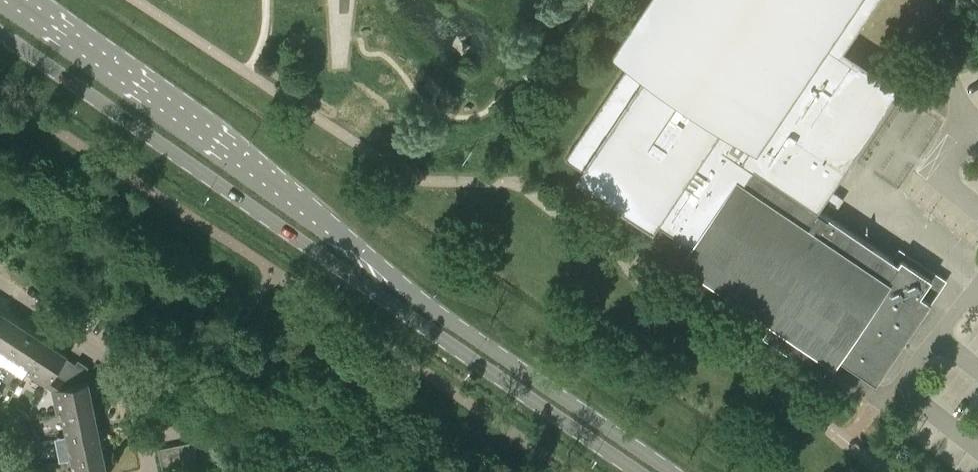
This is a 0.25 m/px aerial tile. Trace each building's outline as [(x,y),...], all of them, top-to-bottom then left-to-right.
[(820,208),(825,201),(831,205),(836,198),(841,190),(834,186),(852,159),(901,87),(845,49),(877,0),(654,0),(620,50),(633,58),(567,157),(583,168),(578,176),(655,228),(661,220),(664,222),(671,227),(696,244),(738,182),(742,185),(756,165),(820,208)] [(902,257),(899,262),(820,208),(756,165),(742,185),(738,182),(696,244),(686,259),(774,319),(762,337),(823,378),(826,374),(838,356),(877,382),(931,301),(921,295),(933,278),(902,257)] [(0,326),(0,348),(10,354),(27,327),(7,314),(0,326)] [(27,371),(48,341),(27,327),(10,354),(29,367),(27,371)] [(27,371),(52,388),(54,396),(76,363),(66,357),(68,354),(48,341),(27,371)] [(76,363),(54,396),(57,412),(94,404),(89,380),(86,381),(84,374),(89,366),(78,359),(76,363)] [(24,421),(29,412),(17,404),(12,413),(24,421)] [(67,434),(98,428),(94,404),(57,412),(62,412),(67,434)] [(25,428),(28,442),(38,440),(35,426),(25,428)] [(72,458),(103,451),(98,428),(67,434),(72,458)] [(199,439),(204,460),(218,458),(213,436),(199,439)] [(41,454),(38,440),(28,442),(31,456),(41,454)] [(194,440),(182,443),(187,466),(199,464),(194,440)] [(187,466),(182,443),(170,445),(175,469),(187,466)] [(163,471),(175,469),(170,445),(159,447),(163,471)] [(103,451),(72,458),(75,471),(108,471),(103,451)]
